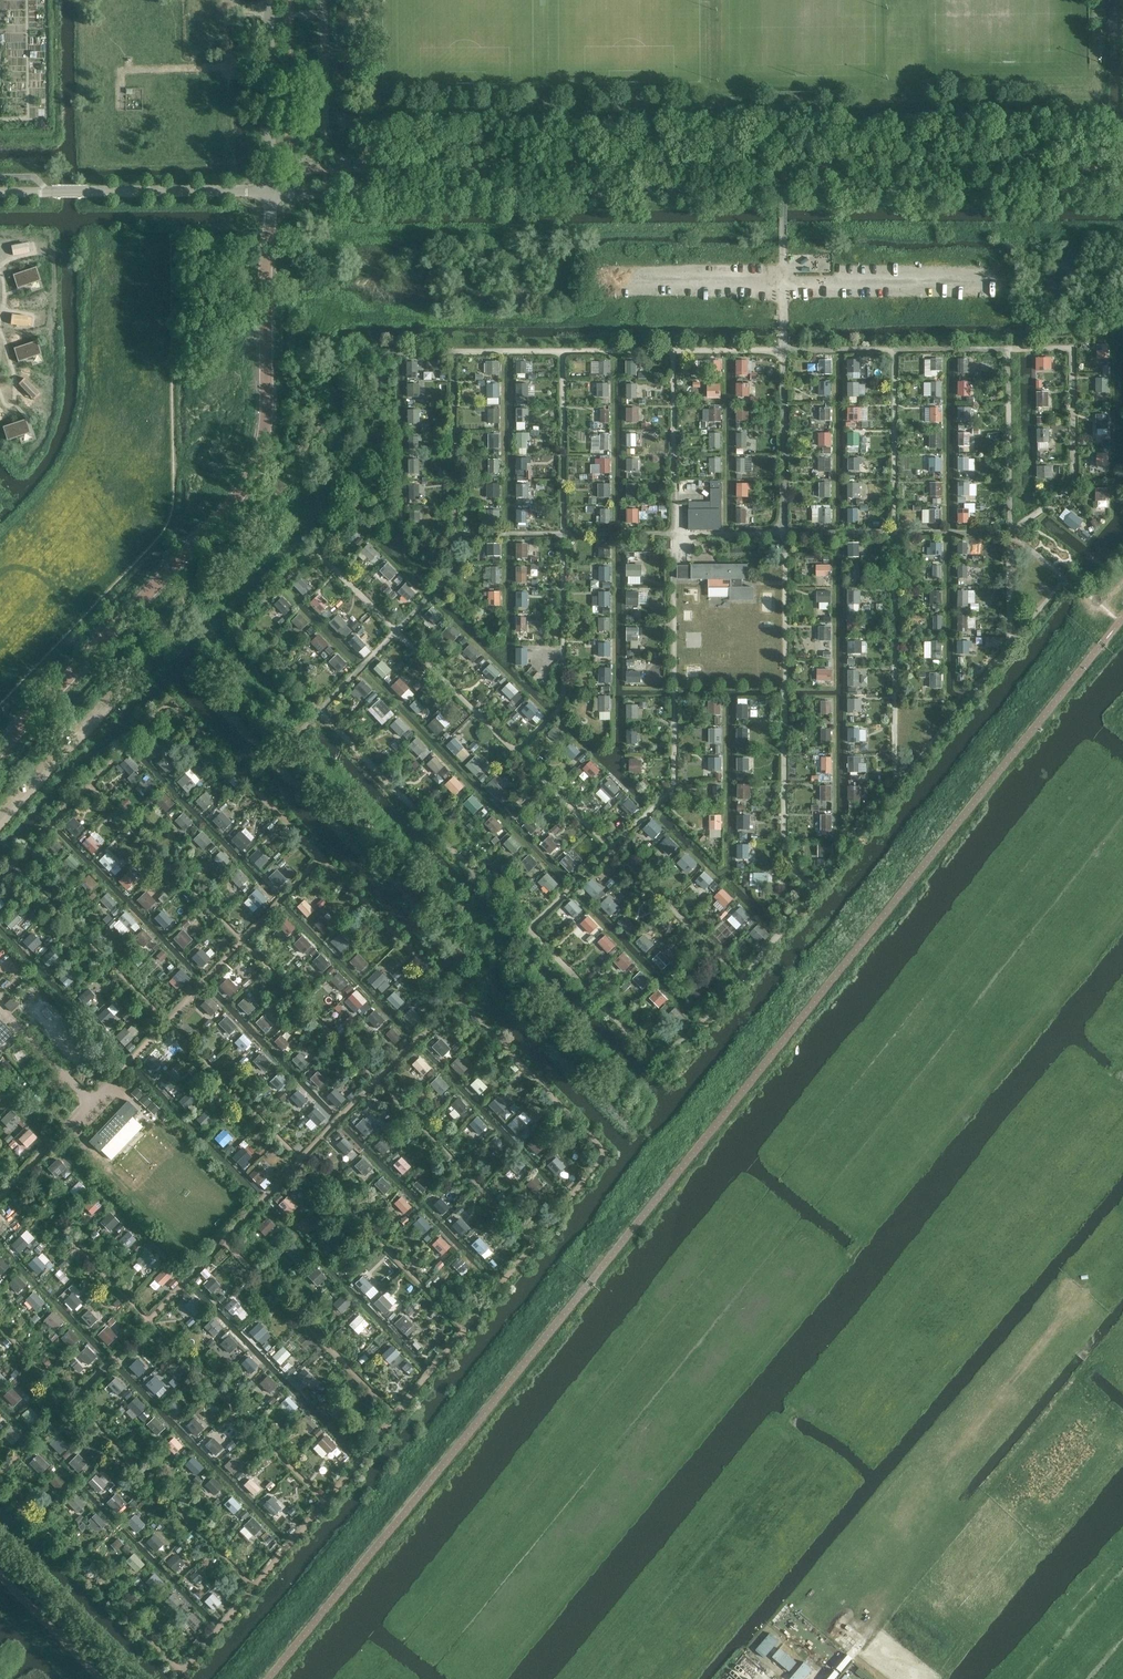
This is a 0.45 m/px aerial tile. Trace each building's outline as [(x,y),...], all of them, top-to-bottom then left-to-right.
[(24,243),(10,246),(12,256),(26,253),(24,243)] [(36,268),(13,276),(17,289),(40,282),(36,268)] [(891,300),(878,300),(878,310),(891,310),(891,300)] [(11,315),(10,325),(24,326),(25,316),(11,315)] [(36,342),(14,349),(18,363),(41,355),(36,342)] [(1107,345),(1098,345),(1098,363),(1108,363),(1107,345)] [(843,359),(843,376),(856,376),(856,359),(843,359)] [(421,361),(404,361),(404,380),(420,380),(421,361)] [(481,362),(482,380),(495,380),(494,361),(481,362)] [(599,361),(599,375),(610,375),(610,361),(599,361)] [(717,377),(718,361),(703,361),(703,377),(717,377)] [(633,380),(633,362),(620,362),(620,380),(633,380)] [(967,362),(954,362),(954,379),(967,379),(967,362)] [(1043,380),(1043,362),(1032,362),(1032,380),(1043,380)] [(24,378),(18,385),(31,398),(37,391),(24,378)] [(812,379),(812,397),(827,397),(827,379),(812,379)] [(936,401),(936,379),(923,379),(923,401),(936,401)] [(590,381),(591,399),(605,398),(604,380),(590,381)] [(508,381),(508,401),(525,401),(525,381),(508,381)] [(746,399),(745,382),(731,383),(732,399),(746,399)] [(627,383),(627,398),(637,398),(637,383),(627,383)] [(841,405),(841,423),(857,422),(857,405),(841,405)] [(704,407),(704,426),(719,425),(718,406),(704,407)] [(966,430),(966,407),(954,407),(954,430),(966,430)] [(420,410),(404,410),(404,428),(420,428),(420,410)] [(635,428),(635,411),(622,411),(622,428),(635,428)] [(481,413),(481,433),(496,433),(496,413),(481,413)] [(1109,414),(1094,415),(1095,432),(1109,432),(1109,414)] [(25,421),(3,428),(7,441),(29,435),(25,421)] [(1052,444),(1052,425),(1041,425),(1041,443),(1052,444)] [(812,430),(812,447),(825,447),(825,430),(812,430)] [(937,430),(924,431),(925,450),(938,450),(937,430)] [(626,434),(626,448),(636,448),(636,433),(626,434)] [(591,435),(591,452),(605,452),(605,435),(591,435)] [(510,437),(510,456),(524,456),(524,437),(510,437)] [(745,454),(745,437),(731,437),(732,454),(745,454)] [(420,454),(406,454),(406,476),(420,476),(420,454)] [(965,457),(955,457),(956,476),(965,476),(965,457)] [(636,477),(636,460),(622,459),(622,477),(636,477)] [(704,459),(704,476),(717,476),(717,459),(704,459)] [(843,459),(843,473),(856,473),(856,459),(843,459)] [(530,478),(531,460),(518,460),(517,478),(530,478)] [(612,473),(612,461),(592,462),(592,473),(612,473)] [(481,463),(481,481),(495,481),(495,463),(481,463)] [(833,471),(833,463),(820,463),(820,471),(833,471)] [(943,477),(943,463),(930,463),(930,471),(935,471),(935,477),(943,477)] [(1054,477),(1054,465),(1038,464),(1038,477),(1054,477)] [(812,481),(812,499),(826,499),(826,480),(812,481)] [(862,496),(862,481),(848,481),(849,496),(862,496)] [(968,495),(978,494),(978,481),(959,482),(959,502),(968,502),(968,495)] [(501,491),(501,482),(489,482),(489,491),(501,491)] [(628,496),(640,497),(640,482),(628,482),(628,496)] [(749,497),(749,489),(752,489),(752,484),(737,483),(737,497),(749,497)] [(937,483),(924,483),(925,503),(938,502),(937,483)] [(592,484),(592,499),(607,499),(607,484),(592,484)] [(410,498),(421,498),(421,485),(410,485),(410,498)] [(511,488),(511,505),(524,505),(524,488),(511,488)] [(722,530),(722,488),(711,489),(711,502),(689,502),(689,530),(722,530)] [(1109,488),(1096,488),(1096,503),(1108,503),(1109,488)] [(977,512),(978,503),(966,502),(965,511),(977,512)] [(650,518),(650,505),(643,505),(642,518),(650,518)] [(813,522),(833,522),(834,506),(814,505),(813,522)] [(603,522),(613,522),(613,507),(603,507),(603,522)] [(842,507),(842,528),(857,527),(856,507),(842,507)] [(952,507),(952,528),(965,528),(965,507),(952,507)] [(622,508),(622,525),(637,525),(636,508),(622,508)] [(924,508),(924,523),(944,522),(943,508),(924,508)] [(518,522),(528,522),(528,509),(518,509),(518,522)] [(746,524),(746,509),(737,509),(737,524),(746,524)] [(482,510),(482,524),(495,524),(495,510),(482,510)] [(423,511),(408,511),(407,531),(422,532),(423,511)] [(1083,524),(1074,516),(1067,525),(1076,532),(1083,524)] [(341,528),(333,536),(343,546),(351,539),(341,528)] [(856,538),(843,538),(843,557),(856,557),(856,538)] [(606,539),(592,539),(592,558),(606,558),(606,539)] [(969,541),(959,541),(959,554),(969,553),(969,541)] [(502,555),(502,543),(488,542),(488,555),(502,555)] [(939,544),(925,544),(925,562),(939,562),(939,544)] [(510,545),(510,563),(524,563),(524,546),(510,545)] [(635,563),(621,563),(621,585),(635,585),(635,563)] [(748,579),(748,564),(692,565),(692,579),(731,579),(743,579),(748,579)] [(943,577),(943,564),(934,564),(935,578),(943,577)] [(518,565),(518,581),(529,581),(529,565),(518,565)] [(601,580),(612,580),(612,565),(600,565),(601,580)] [(851,565),(852,583),(861,583),(860,565),(851,565)] [(954,582),(966,582),(966,565),(954,565),(954,582)] [(381,567),(373,575),(386,587),(394,580),(381,567)] [(483,568),(483,587),(498,587),(498,568),(483,568)] [(814,568),(813,582),(825,583),(825,568),(814,568)] [(408,600),(417,591),(406,580),(397,589),(408,600)] [(299,582),(290,590),(303,604),(312,595),(299,582)] [(1017,586),(1018,598),(1026,597),(1025,585),(1017,586)] [(842,586),(843,608),(856,608),(856,586),(842,586)] [(743,587),(731,587),(730,587),(730,600),(754,600),(754,587),(743,587)] [(832,609),(832,589),(821,589),(821,609),(832,609)] [(960,589),(959,605),(977,606),(977,589),(960,589)] [(491,605),(503,605),(503,590),(491,590),(491,605)] [(648,590),(628,591),(628,604),(649,603),(648,590)] [(926,590),(926,608),(938,608),(938,590),(926,590)] [(511,592),(511,610),(525,610),(524,591),(511,592)] [(608,591),(592,591),(592,611),(608,611),(608,591)] [(319,592),(310,603),(321,613),(331,603),(319,592)] [(282,617),(294,606),(283,595),(272,606),(282,617)] [(423,609),(415,619),(428,630),(436,621),(423,609)] [(935,614),(934,630),(943,630),(943,615),(935,614)] [(330,615),(321,623),(332,635),(341,627),(330,615)] [(517,631),(529,631),(528,616),(517,616),(517,631)] [(600,630),(612,630),(612,616),(600,616),(600,630)] [(964,638),(964,616),(953,616),(954,638),(964,638)] [(294,618),(286,626),(298,638),(307,630),(294,618)] [(454,642),(463,631),(452,622),(443,633),(454,642)] [(688,630),(687,646),(703,647),(704,631),(688,630)] [(320,633),(312,642),(322,651),(330,643),(320,633)] [(356,634),(349,641),(365,657),(373,650),(356,634)] [(843,637),(843,655),(856,655),(856,637),(843,637)] [(815,638),(815,654),(827,654),(827,638),(815,638)] [(607,639),(594,639),(594,660),(608,660),(607,639)] [(958,654),(972,653),(972,639),(958,639),(958,654)] [(635,640),(621,640),(621,657),(634,657),(635,640)] [(944,657),(944,640),(925,640),(926,657),(944,657)] [(462,646),(453,655),(467,669),(476,660),(462,646)] [(526,647),(511,647),(511,668),(526,668),(526,647)] [(478,659),(487,666),(491,661),(482,654),(478,659)] [(320,664),(331,676),(341,667),(330,655),(320,664)] [(367,671),(379,682),(387,673),(375,662),(367,671)] [(613,666),(600,666),(600,681),(613,681),(613,666)] [(819,679),(833,680),(834,668),(819,667),(819,679)] [(850,669),(849,685),(861,685),(861,669),(850,669)] [(643,680),(643,670),(627,670),(628,681),(643,680)] [(926,673),(926,691),(938,691),(938,673),(926,673)] [(344,698),(357,710),(375,690),(362,679),(344,698)] [(501,682),(493,690),(504,702),(512,694),(501,682)] [(601,682),(601,692),(611,692),(611,682),(601,682)] [(518,703),(525,697),(520,692),(513,698),(518,703)] [(612,719),(613,695),(601,694),(600,718),(612,719)] [(412,697),(403,705),(414,719),(423,711),(412,697)] [(739,697),(739,718),(750,718),(750,698),(739,697)] [(858,719),(858,697),(844,697),(844,719),(858,719)] [(716,698),(702,698),(702,717),(715,717),(716,698)] [(375,699),(365,710),(377,721),(387,711),(375,699)] [(523,709),(538,724),(547,714),(532,700),(523,709)] [(827,721),(827,704),(815,704),(815,721),(827,721)] [(637,709),(622,709),(622,726),(638,726),(637,709)] [(401,736),(410,728),(400,716),(391,724),(401,736)] [(429,725),(439,735),(448,726),(437,716),(429,725)] [(925,718),(916,719),(916,730),(925,730),(925,718)] [(747,746),(747,726),(732,726),(732,746),(747,746)] [(833,742),(833,727),(823,726),(822,742),(833,742)] [(863,741),(862,726),(850,727),(850,741),(863,741)] [(710,742),(723,741),(723,727),(710,727),(710,742)] [(550,728),(541,737),(553,750),(563,741),(550,728)] [(626,728),(627,742),(639,742),(639,728),(626,728)] [(412,737),(403,745),(416,759),(425,750),(412,737)] [(450,738),(441,747),(456,762),(465,752),(450,738)] [(156,753),(140,740),(132,750),(148,763),(156,753)] [(575,744),(567,753),(574,759),(582,751),(575,744)] [(171,750),(163,757),(175,769),(182,761),(171,750)] [(856,774),(855,753),(843,754),(844,775),(856,774)] [(715,754),(701,754),(702,777),(716,777),(715,754)] [(130,755),(126,758),(136,770),(140,766),(130,755)] [(477,775),(485,767),(475,755),(466,763),(477,775)] [(827,775),(826,756),(814,756),(815,775),(827,775)] [(169,774),(174,769),(162,757),(157,762),(169,774)] [(750,770),(751,757),(739,757),(738,770),(750,770)] [(635,758),(620,758),(621,775),(636,774),(635,758)] [(125,759),(120,763),(132,776),(136,771),(125,759)] [(585,761),(575,771),(589,785),(599,776),(585,761)] [(186,786),(174,774),(165,782),(176,795),(186,786)] [(155,790),(138,775),(129,784),(146,800),(155,790)] [(488,775),(479,785),(492,798),(502,789),(488,775)] [(447,776),(437,786),(451,799),(460,789),(447,776)] [(821,785),(822,800),(834,800),(833,784),(821,785)] [(850,784),(849,799),(861,800),(862,785),(850,784)] [(748,785),(733,785),(733,804),(748,804),(748,785)] [(206,790),(196,801),(204,809),(214,798),(206,790)] [(165,806),(171,796),(165,793),(160,803),(165,806)] [(465,803),(475,814),(485,804),(474,794),(465,803)] [(619,798),(611,807),(624,819),(632,809),(619,798)] [(173,799),(163,805),(167,811),(177,804),(173,799)] [(517,799),(508,807),(517,817),(526,809),(517,799)] [(225,823),(209,809),(199,820),(215,835),(225,823)] [(189,824),(177,812),(167,822),(179,834),(189,824)] [(814,812),(814,832),(827,832),(827,812),(814,812)] [(718,834),(717,813),(702,813),(703,834),(718,834)] [(739,828),(751,828),(751,813),(739,814),(739,828)] [(525,815),(516,824),(527,836),(536,827),(525,815)] [(490,817),(480,827),(493,841),(503,832),(490,817)] [(79,830),(69,820),(59,829),(69,840),(79,830)] [(647,825),(639,834),(652,846),(660,837),(647,825)] [(246,826),(232,838),(243,850),(256,837),(246,826)] [(751,829),(741,829),(742,839),(751,839),(751,829)] [(195,836),(201,847),(211,841),(205,830),(195,836)] [(93,832),(83,843),(93,853),(104,842),(93,832)] [(555,840),(557,838),(552,833),(542,842),(552,854),(560,846),(555,840)] [(515,853),(523,845),(512,834),(504,843),(515,853)] [(747,843),(732,842),(731,861),(747,861),(747,843)] [(818,843),(818,857),(833,857),(833,844),(818,843)] [(227,865),(212,850),(203,859),(219,874),(227,865)] [(115,868),(98,851),(90,858),(108,876),(115,868)] [(560,851),(552,859),(566,873),(575,864),(560,851)] [(677,852),(667,861),(678,874),(688,865),(677,852)] [(264,864),(250,853),(241,863),(255,874),(264,864)] [(525,857),(515,868),(530,881),(539,871),(525,857)] [(65,858),(55,866),(68,880),(78,872),(65,858)] [(278,868),(283,873),(291,865),(286,860),(278,868)] [(283,873),(289,879),(297,873),(291,866),(283,873)] [(276,886),(286,883),(282,869),(271,873),(276,886)] [(118,880),(127,890),(139,879),(130,870),(118,880)] [(706,870),(692,885),(702,894),(716,879),(706,870)] [(241,887),(249,879),(242,871),(233,880),(241,887)] [(770,890),(770,871),(757,871),(757,891),(770,890)] [(539,881),(550,893),(560,883),(549,872),(539,881)] [(594,878),(585,888),(595,897),(604,888),(594,878)] [(712,902),(722,911),(735,897),(725,888),(712,902)] [(140,908),(148,900),(136,889),(129,897),(140,908)] [(254,889),(243,898),(254,910),(264,900),(254,889)] [(109,911),(116,902),(105,892),(98,901),(109,911)] [(601,903),(612,916),(622,906),(611,894),(601,903)] [(315,906),(306,895),(296,903),(305,914),(315,906)] [(565,906),(576,917),(584,909),(574,898),(565,906)] [(731,918),(741,926),(752,914),(742,905),(731,918)] [(12,928),(23,918),(15,910),(4,920),(12,928)] [(324,932),(337,920),(328,911),(315,923),(324,932)] [(624,913),(615,922),(625,932),(634,924),(624,913)] [(588,914),(579,923),(588,933),(597,925),(588,914)] [(166,915),(155,924),(164,934),(175,925),(166,915)] [(131,916),(123,925),(132,932),(139,923),(131,916)] [(281,916),(272,926),(285,936),(294,926),(281,916)] [(759,924),(750,933),(760,943),(769,933),(759,924)] [(184,948),(194,939),(184,928),(174,937),(184,948)] [(651,929),(647,933),(655,943),(659,939),(651,929)] [(45,940),(34,930),(24,941),(34,951),(45,940)] [(150,956),(160,946),(145,930),(134,940),(150,956)] [(336,930),(327,939),(339,952),(349,942),(336,930)] [(599,940),(610,952),(618,944),(607,933),(599,940)] [(647,951),(655,944),(645,933),(637,941),(647,951)] [(294,942),(304,953),(314,945),(304,934),(294,942)] [(195,944),(186,954),(196,963),(205,954),(195,944)] [(52,948),(40,960),(48,967),(59,955),(52,948)] [(659,948),(650,957),(661,968),(670,958),(659,948)] [(157,950),(151,958),(163,968),(170,959),(157,950)] [(315,952),(308,961),(321,972),(328,963),(315,952)] [(359,971),(369,965),(361,952),(351,958),(359,971)] [(621,952),(613,960),(623,970),(631,962),(621,952)] [(176,965),(168,973),(177,983),(185,975),(176,965)] [(78,980),(68,968),(59,977),(69,988),(78,980)] [(640,992),(653,980),(643,970),(630,982),(640,992)] [(345,997),(355,988),(340,971),(327,983),(334,991),(338,988),(345,997)] [(251,981),(247,976),(243,979),(237,972),(231,976),(241,989),(251,981)] [(376,972),(368,981),(378,990),(386,980),(376,972)] [(224,976),(216,983),(226,995),(234,988),(224,976)] [(693,983),(684,992),(694,1002),(703,993),(693,983)] [(654,985),(647,992),(658,1004),(666,997),(654,985)] [(80,997),(93,1010),(103,1000),(90,987),(80,997)] [(395,990),(388,998),(397,1008),(405,1001),(395,990)] [(356,994),(348,1004),(359,1013),(367,1003),(356,994)] [(218,1008),(207,996),(200,1003),(211,1015),(218,1008)] [(249,1014),(257,1007),(247,996),(239,1003),(249,1014)] [(114,1013),(105,1002),(93,1012),(102,1023),(114,1013)] [(671,1002),(663,1011),(674,1020),(682,1010),(671,1002)] [(410,1004),(402,1014),(413,1021),(420,1011),(410,1004)] [(376,1030),(386,1020),(375,1008),(364,1018),(376,1030)] [(263,1012),(254,1021),(265,1032),(274,1022),(263,1012)] [(235,1024),(226,1015),(217,1023),(226,1032),(235,1024)] [(0,1020),(0,1047),(13,1034),(0,1020)] [(131,1024),(116,1036),(124,1045),(139,1033),(131,1024)] [(390,1029),(382,1037),(391,1045),(398,1037),(390,1029)] [(244,1032),(234,1042),(244,1051),(253,1042),(244,1032)] [(284,1050),(290,1043),(281,1034),(275,1041),(284,1050)] [(451,1046),(440,1036),(430,1047),(441,1057),(451,1046)] [(160,1062),(147,1048),(137,1057),(150,1071),(160,1062)] [(312,1064),(299,1049),(290,1057),(303,1072),(312,1064)] [(275,1062),(263,1051),(253,1061),(265,1072),(275,1062)] [(461,1074),(469,1067),(459,1056),(451,1063),(461,1074)] [(430,1070),(419,1058),(410,1067),(420,1079),(430,1070)] [(321,1070),(312,1075),(318,1087),(328,1081),(321,1070)] [(161,1081),(170,1091),(180,1083),(171,1072),(161,1081)] [(281,1072),(271,1082),(281,1090),(290,1080),(281,1072)] [(441,1095),(451,1086),(441,1076),(432,1085),(441,1095)] [(485,1085),(475,1077),(468,1085),(478,1093),(485,1085)] [(340,1093),(332,1084),(323,1093),(331,1102),(340,1093)] [(155,1115),(161,1108),(138,1086),(132,1093),(155,1115)] [(306,1097),(294,1086),(286,1094),(297,1105),(306,1097)] [(193,1099),(183,1088),(174,1097),(184,1108),(193,1099)] [(499,1094),(489,1103),(499,1115),(510,1105),(499,1094)] [(469,1107),(458,1095),(448,1104),(459,1116),(469,1107)] [(99,1152),(138,1111),(128,1101),(89,1142),(99,1152)] [(321,1116),(312,1105),(304,1112),(314,1123),(321,1116)] [(8,1106),(0,1114),(0,1117),(8,1125),(17,1115),(8,1106)] [(526,1123),(515,1114),(505,1125),(516,1134),(526,1123)] [(478,1115),(470,1124),(479,1134),(488,1125),(478,1115)] [(375,1129),(363,1116),(355,1124),(366,1137),(375,1129)] [(10,1141),(18,1154),(40,1139),(31,1127),(10,1141)] [(233,1140),(222,1127),(212,1136),(224,1148),(233,1140)] [(503,1144),(492,1133),(483,1142),(494,1153),(503,1144)] [(357,1150),(344,1136),(335,1144),(349,1159),(357,1150)] [(384,1155),(392,1147),(383,1138),(375,1145),(384,1155)] [(410,1167),(397,1153),(388,1161),(402,1175),(410,1167)] [(64,1165),(56,1154),(43,1163),(52,1174),(64,1165)] [(355,1166),(365,1177),(375,1167),(365,1156),(355,1166)] [(564,1166),(553,1156),(546,1163),(557,1173),(564,1166)] [(257,1158),(246,1169),(254,1177),(265,1166),(257,1158)] [(522,1158),(511,1167),(515,1173),(527,1164),(522,1158)] [(74,1184),(79,1180),(68,1168),(58,1177),(67,1186),(71,1182),(74,1184)] [(538,1184),(528,1174),(520,1182),(530,1191),(538,1184)] [(392,1186),(380,1175),(373,1183),(384,1194),(392,1186)] [(420,1177),(413,1184),(423,1193),(430,1186),(420,1177)] [(80,1180),(70,1190),(78,1197),(88,1187),(80,1180)] [(296,1203),(285,1191),(276,1200),(286,1212),(296,1203)] [(449,1203),(437,1191),(428,1200),(440,1212),(449,1203)] [(101,1203),(91,1194),(83,1202),(93,1212),(101,1203)] [(402,1195),(395,1203),(405,1213),(413,1205),(402,1195)] [(100,1221),(110,1231),(121,1221),(111,1210),(100,1221)] [(275,1224),(265,1214),(256,1224),(266,1234),(275,1224)] [(306,1214),(298,1222),(308,1233),(316,1225),(306,1214)] [(431,1225),(419,1214),(412,1222),(423,1232),(431,1225)] [(460,1216),(452,1224),(464,1236),(472,1227),(460,1216)] [(0,1220),(0,1233),(2,1235),(8,1228),(0,1220)] [(135,1240),(124,1229),(115,1238),(127,1249),(135,1240)] [(485,1243),(473,1232),(465,1240),(477,1251),(485,1243)] [(332,1244),(321,1233),(313,1241),(323,1252),(332,1244)] [(448,1244),(440,1235),(433,1242),(440,1251),(448,1244)] [(16,1236),(8,1244),(19,1255),(27,1247),(16,1236)] [(302,1250),(292,1237),(282,1246),(293,1258),(302,1250)] [(140,1271),(150,1262),(156,1268),(161,1263),(148,1249),(133,1264),(140,1271)] [(43,1251),(30,1263),(39,1273),(52,1261),(43,1251)] [(468,1265),(457,1254),(451,1260),(462,1272),(468,1265)] [(2,1275),(11,1266),(0,1256),(0,1272),(2,1275)] [(154,1276),(163,1285),(172,1276),(163,1267),(154,1276)] [(322,1269),(313,1271),(315,1280),(323,1278),(322,1269)] [(372,1282),(360,1270),(351,1279),(363,1291),(372,1282)] [(29,1286),(16,1272),(7,1281),(21,1294),(29,1286)] [(216,1272),(205,1281),(216,1294),(227,1284),(216,1272)] [(54,1273),(45,1281),(55,1292),(64,1284),(54,1273)] [(385,1313),(399,1301),(388,1289),(374,1301),(385,1313)] [(26,1299),(37,1311),(46,1302),(35,1290),(26,1299)] [(74,1310),(83,1302),(73,1291),(65,1299),(74,1310)] [(195,1315),(204,1304),(187,1292),(179,1303),(195,1315)] [(351,1305),(339,1293),(331,1301),(343,1313),(351,1305)] [(235,1315),(243,1306),(234,1298),(226,1307),(235,1315)] [(405,1309),(410,1315),(416,1311),(412,1304),(405,1309)] [(83,1306),(75,1315),(85,1324),(93,1316),(83,1306)] [(413,1322),(400,1310),(392,1319),(405,1331),(413,1322)] [(63,1322),(51,1311),(43,1320),(54,1331),(63,1322)] [(360,1313),(350,1324),(359,1333),(370,1322),(360,1313)] [(220,1328),(209,1314),(199,1322),(211,1336),(220,1328)] [(268,1330),(259,1321),(249,1331),(258,1340),(268,1330)] [(108,1345),(119,1335),(108,1324),(98,1334),(108,1345)] [(61,1337),(71,1347),(81,1338),(71,1328),(61,1337)] [(221,1329),(218,1334),(223,1337),(212,1352),(230,1365),(244,1345),(221,1329)] [(399,1350),(388,1341),(381,1349),(391,1358),(399,1350)] [(91,1354),(79,1342),(71,1350),(83,1362),(91,1354)] [(273,1356),(281,1364),(292,1353),(284,1345),(273,1356)] [(141,1360),(131,1350),(121,1359),(131,1369),(141,1360)] [(260,1366),(249,1355),(238,1365),(249,1377),(260,1366)] [(310,1374),(300,1363),(291,1372),(301,1383),(310,1374)] [(124,1382),(113,1371),(102,1381),(113,1392),(124,1382)] [(269,1373),(255,1385),(265,1397),(279,1385),(269,1373)] [(146,1385),(156,1393),(165,1382),(154,1374),(146,1385)] [(13,1387),(4,1395),(14,1406),(23,1397),(13,1387)] [(178,1397),(168,1387),(160,1395),(170,1405),(178,1397)] [(295,1402),(285,1393),(276,1403),(287,1412),(295,1402)] [(340,1404),(330,1395),(321,1404),(332,1414),(340,1404)] [(134,1419),(147,1406),(138,1397),(125,1409),(134,1419)] [(19,1409),(31,1421),(41,1411),(29,1398),(19,1409)] [(160,1417),(151,1410),(142,1420),(151,1427),(160,1417)] [(312,1431),(319,1424),(306,1412),(299,1419),(312,1431)] [(14,1438),(22,1430),(10,1418),(2,1426),(14,1438)] [(196,1418),(188,1427),(198,1436),(206,1427),(196,1418)] [(68,1442),(53,1427),(45,1435),(60,1450),(68,1442)] [(330,1442),(320,1431),(313,1436),(323,1448),(330,1442)] [(224,1443),(214,1432),(205,1440),(215,1451),(224,1443)] [(167,1443),(176,1452),(184,1445),(174,1436),(167,1443)] [(87,1457),(75,1444),(66,1454),(77,1466),(87,1457)] [(340,1462),(347,1455),(338,1445),(331,1451),(340,1462)] [(50,1462),(37,1449),(29,1456),(42,1469),(50,1462)] [(201,1464),(191,1454),(183,1461),(193,1472),(201,1464)] [(233,1474),(243,1466),(234,1455),(224,1464),(233,1474)] [(99,1492),(110,1481),(101,1471),(89,1483),(99,1492)] [(259,1485),(249,1473),(242,1479),(252,1491),(259,1485)] [(214,1475),(206,1483),(216,1494),(224,1486),(214,1475)] [(85,1502),(71,1487),(63,1494),(77,1509),(85,1502)] [(125,1499),(115,1489),(105,1499),(115,1509),(125,1499)] [(243,1504),(232,1492),(224,1499),(235,1512),(243,1504)] [(274,1495),(264,1502),(276,1518),(286,1511),(274,1495)] [(265,1527),(251,1513),(244,1520),(258,1534),(265,1527)] [(95,1528),(103,1523),(98,1516),(90,1521),(95,1528)] [(140,1516),(131,1524),(138,1532),(147,1524),(140,1516)] [(161,1539),(149,1528),(141,1537),(152,1548),(161,1539)] [(144,1560),(131,1547),(122,1556),(135,1569),(144,1560)] [(177,1552),(167,1563),(177,1571),(187,1561),(177,1552)] [(200,1575),(190,1565),(180,1574),(190,1585),(200,1575)] [(207,1587),(199,1595),(209,1605),(217,1597),(207,1587)] [(203,1617),(190,1604),(181,1613),(194,1626),(203,1617)] [(756,1650),(765,1657),(779,1640),(771,1633),(756,1650)] [(790,1671),(797,1663),(780,1648),(773,1657),(790,1671)] [(736,1668),(742,1672),(741,1673),(747,1677),(751,1672),(760,1678),(765,1670),(745,1656),(736,1668)] [(790,1678),(805,1678),(813,1669),(805,1662),(790,1678)]
